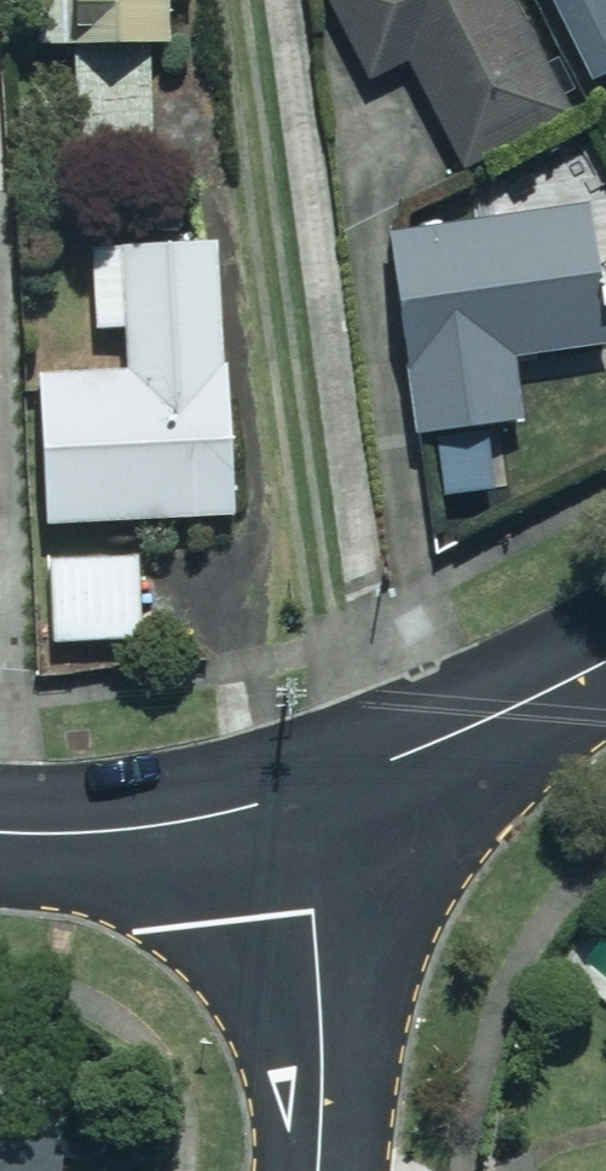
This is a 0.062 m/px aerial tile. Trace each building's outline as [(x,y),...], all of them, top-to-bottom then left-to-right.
[(49,38),(87,37),(91,162),(166,159),(162,36),(184,35),(183,0),(48,0),(49,38)] [(376,82),(420,60),(481,184),(590,129),(526,0),(335,0),(376,82)] [(602,72),(605,70),(605,0),(564,0),(602,72)] [(411,222),(436,427),(543,414),(536,351),(605,342),(605,203),(605,199),(411,222)] [(60,361),(62,513),(252,511),(250,378),(234,378),(233,239),(103,240),(105,318),(138,318),(138,360),(60,361)] [(157,554),(48,555),(48,639),(157,638),(157,554)] [(0,1123),(0,1170),(29,1170),(32,1125),(0,1123)]
